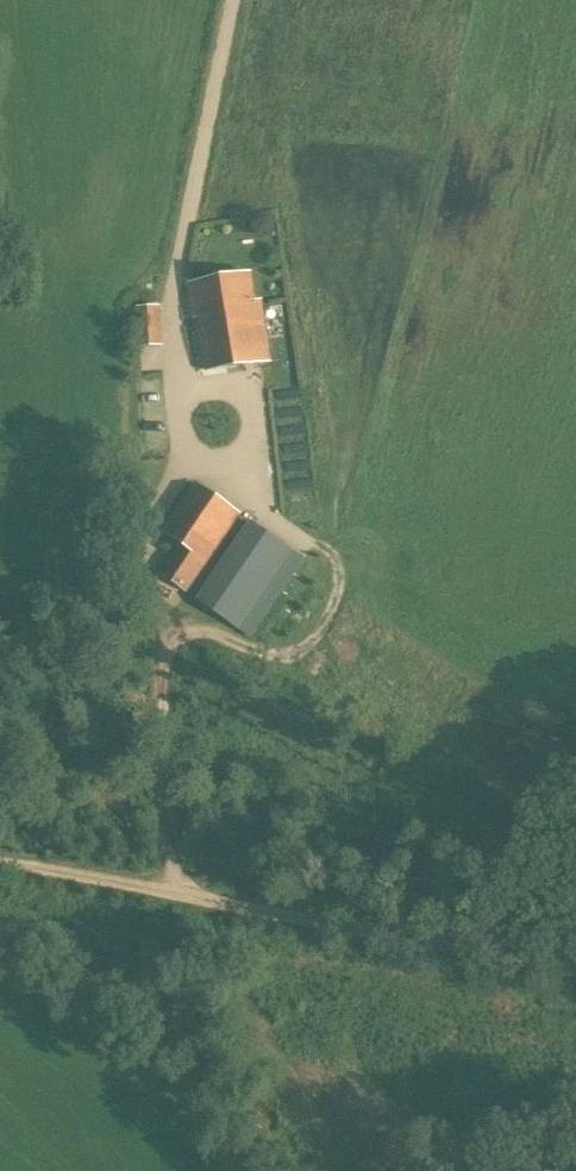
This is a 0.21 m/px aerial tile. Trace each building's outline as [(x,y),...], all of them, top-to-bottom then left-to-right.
[(189,284),(195,319),(198,319),(207,371),(270,362),(261,300),(255,301),(251,275),(189,284)] [(137,306),(139,345),(161,345),(160,305),(137,306)] [(168,535),(160,548),(171,556),(159,573),(187,592),(201,574),(205,577),(246,516),(194,482),(161,532),(168,535)] [(195,601),(240,632),(295,551),(251,520),(195,601)]
